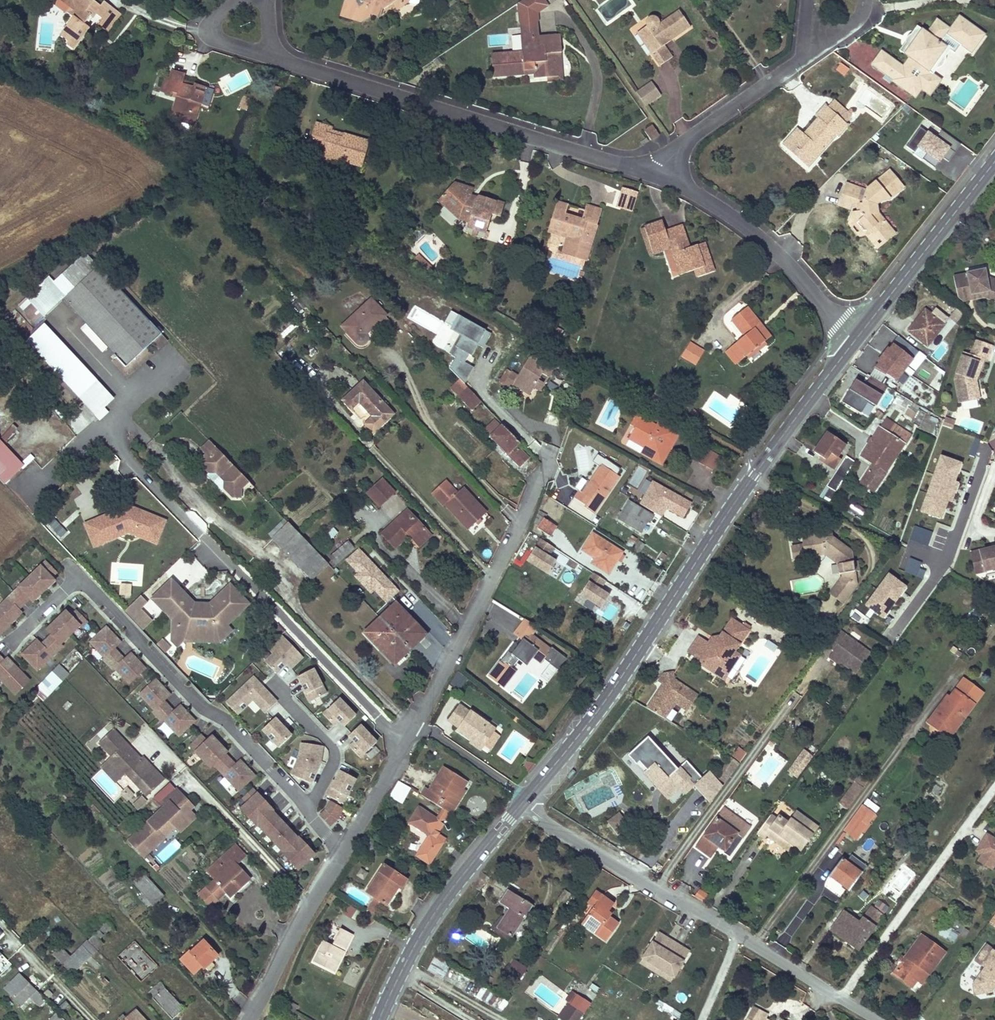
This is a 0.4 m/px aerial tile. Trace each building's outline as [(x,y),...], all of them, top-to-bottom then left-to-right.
[(113,7),(105,1),(100,6),(93,0),(91,2),(88,0),(69,0),(74,4),(67,12),(73,17),(60,34),(69,41),(76,46),(90,29),(84,24),(90,16),(91,18),(95,13),(102,19),(98,24),(107,32),(121,14),(113,7)] [(61,7),(67,12),(74,4),(69,0),(67,0),(61,7)] [(385,8),(393,2),(396,0),(345,0),(343,1),(339,15),(362,21),(370,16),(370,13),(379,16),(382,7),(385,8)] [(656,17),(653,15),(651,15),(649,15),(647,16),(646,18),(644,21),(645,23),(646,25),(639,29),(655,51),(650,54),(658,65),(672,56),(664,45),(690,27),(678,9),(658,23),(658,22),(657,19),(656,17)] [(893,80),(899,84),(905,76),(918,86),(929,70),(933,73),(938,65),(940,65),(942,64),(944,62),(945,60),(946,58),(946,56),(946,55),(951,48),(955,51),(961,43),(972,51),(985,33),(960,14),(950,28),(936,18),(927,31),(922,27),(903,53),(908,57),(902,66),(881,50),(871,64),(893,80)] [(521,40),(539,38),(538,37),(537,19),(519,21),(521,40)] [(910,35),(909,35),(908,35),(907,35),(906,36),(906,37),(905,38),(905,39),(905,40),(905,41),(899,50),(903,53),(922,27),(918,24),(910,35)] [(655,51),(639,29),(635,32),(650,54),(655,51)] [(539,38),(521,40),(522,52),(538,51),(538,50),(538,49),(538,48),(538,47),(538,46),(538,45),(539,45),(540,44),(541,44),(541,43),(542,43),(543,43),(559,42),(559,36),(538,37),(539,38)] [(66,43),(74,49),(76,46),(69,41),(66,43)] [(538,49),(538,50),(538,51),(522,52),(491,55),(492,76),(524,74),(523,63),(533,63),(534,77),(547,76),(557,76),(555,52),(560,52),(559,42),(543,43),(542,43),(541,43),(541,44),(540,44),(539,45),(538,45),(538,46),(538,47),(538,48),(538,49)] [(557,76),(547,76),(547,80),(562,80),(560,52),(555,52),(557,76)] [(840,63),(836,71),(845,76),(849,69),(840,63)] [(194,84),(193,85),(193,87),(182,84),(185,74),(172,70),(169,79),(164,93),(171,95),(172,93),(178,95),(177,97),(170,119),(191,126),(199,103),(199,104),(208,107),(212,90),(205,87),(194,84)] [(942,79),(933,73),(929,70),(918,86),(922,89),(931,95),(942,79)] [(918,86),(905,76),(899,84),(893,80),(891,82),(915,99),(922,89),(918,86)] [(164,77),(159,91),(164,93),(169,79),(164,77)] [(651,81),(635,92),(645,106),(660,95),(651,81)] [(282,89),(275,87),(271,99),(278,101),(282,89)] [(827,109),(845,124),(851,116),(834,101),(827,109)] [(838,137),(847,126),(845,124),(827,109),(824,106),(815,117),(818,119),(803,136),(804,136),(800,141),(794,135),(786,144),(805,161),(811,153),(816,157),(836,135),(838,137)] [(362,164),(368,142),(342,134),(341,139),(329,135),(331,131),(331,128),(315,123),(310,139),(326,143),(323,151),(323,154),(343,160),(343,159),(362,164)] [(650,140),(658,134),(652,126),(644,131),(650,140)] [(341,139),(342,134),(331,131),(329,135),(341,139)] [(804,136),(803,136),(797,131),(794,135),(800,141),(804,136)] [(950,148),(927,132),(917,146),(939,162),(950,148)] [(326,143),(310,139),(308,147),(323,151),(326,143)] [(811,153),(805,161),(810,165),(816,157),(811,153)] [(343,160),(323,154),(322,157),(342,163),(343,160)] [(893,174),(889,171),(882,176),(885,180),(893,174)] [(860,195),(861,192),(862,189),(847,184),(841,199),(851,203),(860,205),(860,212),(852,213),(850,220),(860,233),(867,231),(875,241),(890,229),(878,213),(876,204),(881,200),(888,199),(903,187),(893,174),(885,180),(882,176),(867,189),(864,197),(860,195)] [(483,238),(487,226),(491,214),(499,217),(504,204),(479,196),(474,201),(469,199),(472,189),(453,183),(438,199),(457,217),(461,213),(470,216),(469,221),(465,232),(483,238)] [(851,203),(841,199),(839,206),(849,210),(851,203)] [(568,205),(557,202),(549,227),(568,233),(567,238),(565,243),(568,244),(565,254),(586,260),(601,210),(585,205),(581,220),(565,215),(568,205)] [(461,213),(457,217),(469,221),(470,216),(461,213)] [(876,249),(895,234),(890,229),(875,241),(867,231),(860,233),(850,220),(848,224),(858,237),(865,235),(876,249)] [(697,276),(705,274),(714,271),(704,242),(688,247),(684,249),(681,240),(669,244),(665,231),(662,221),(644,227),(653,253),(664,250),(671,247),(679,273),(694,268),(697,276)] [(688,247),(681,226),(665,231),(669,244),(681,240),(684,249),(688,247)] [(568,233),(549,227),(548,232),(567,238),(568,233)] [(671,247),(664,250),(672,276),(679,273),(671,247)] [(62,296),(98,264),(85,250),(53,279),(48,274),(24,296),(42,315),(62,296)] [(417,253),(413,257),(424,269),(428,266),(417,253)] [(62,296),(114,354),(109,359),(124,374),(149,352),(143,345),(149,339),(155,346),(164,338),(98,264),(62,296)] [(957,297),(989,290),(994,292),(994,278),(986,274),(985,268),(966,272),(953,274),(957,297)] [(957,297),(962,301),(983,296),(994,301),(994,292),(989,290),(957,297)] [(353,302),(368,318),(377,309),(362,293),(353,302)] [(368,318),(353,302),(334,320),(352,339),(355,339),(356,339),(358,337),(359,336),(360,335),(360,334),(360,331),(356,327),(362,321),(363,323),(368,318)] [(746,308),(739,314),(732,320),(745,336),(730,348),(741,361),(746,356),(764,342),(770,337),(746,308)] [(916,322),(912,326),(908,331),(926,345),(948,318),(936,308),(931,314),(927,319),(923,316),(918,323),(916,322)] [(931,314),(925,310),(916,322),(918,323),(923,316),(927,319),(931,314)] [(491,334),(451,312),(445,324),(451,327),(450,330),(461,336),(455,346),(458,348),(453,356),(455,358),(449,368),(464,382),(473,366),(464,361),(468,353),(472,356),(478,345),(484,348),(491,334)] [(115,401),(44,323),(26,339),(97,417),(115,401)] [(973,380),(976,380),(983,358),(987,360),(992,344),(975,338),(970,353),(963,351),(954,378),(959,403),(962,402),(980,398),(978,389),(977,386),(975,386),(973,380)] [(682,352),(690,357),(698,344),(690,339),(682,352)] [(764,342),(746,356),(748,358),(766,344),(764,342)] [(698,344),(690,357),(696,361),(704,348),(698,344)] [(912,360),(892,345),(889,349),(887,348),(877,361),(880,363),(876,368),(895,383),(912,360)] [(741,361),(730,348),(725,352),(736,365),(741,361)] [(518,376),(506,369),(498,382),(509,389),(512,384),(529,395),(533,388),(538,380),(542,374),(547,377),(543,383),(544,384),(552,371),(529,357),(518,376)] [(888,387),(869,377),(865,385),(855,380),(842,402),(861,412),(868,400),(875,404),(881,394),(883,395),(888,387)] [(481,401),(460,379),(452,387),(459,394),(457,397),(471,411),(481,401)] [(538,380),(533,388),(539,392),(544,384),(543,383),(538,380)] [(362,381),(342,401),(373,434),(393,415),(362,381)] [(903,412),(905,409),(906,406),(914,410),(917,405),(912,402),(898,393),(893,402),(896,404),(894,406),(903,412)] [(938,417),(920,406),(912,420),(933,432),(938,417)] [(885,414),(879,410),(875,416),(881,420),(885,414)] [(503,425),(496,417),(483,429),(491,437),(503,425)] [(955,419),(946,417),(944,426),(953,428),(955,419)] [(639,418),(634,427),(639,430),(644,420),(639,418)] [(884,418),(879,426),(891,434),(896,426),(884,418)] [(639,430),(634,427),(628,438),(643,447),(640,453),(656,462),(658,457),(663,460),(670,447),(665,445),(673,431),(657,422),(654,427),(644,420),(639,430)] [(520,442),(503,425),(491,437),(519,466),(528,458),(516,446),(520,442)] [(861,455),(867,459),(873,463),(860,482),(873,490),(909,434),(896,426),(891,434),(879,426),(861,455)] [(673,431),(665,445),(670,447),(678,434),(673,431)] [(833,469),(836,465),(839,460),(834,457),(843,444),(827,433),(813,453),(823,460),(822,461),(833,469)] [(4,485),(24,467),(0,441),(0,481),(4,485)] [(253,487),(210,442),(200,450),(205,455),(198,462),(232,498),(242,498),(253,487)] [(721,453),(708,445),(700,459),(713,466),(721,453)] [(963,463),(940,454),(919,512),(942,519),(948,501),(952,502),(959,483),(956,482),(963,463)] [(853,462),(845,457),(836,470),(845,476),(853,462)] [(598,506),(618,476),(601,465),(591,478),(593,479),(583,494),(579,492),(574,499),(585,505),(583,507),(593,514),(596,511),(598,506)] [(845,476),(836,470),(824,489),(832,495),(845,476)] [(589,476),(579,492),(583,494),(593,479),(591,478),(589,476)] [(382,479),(367,494),(379,506),(394,492),(382,479)] [(692,503),(653,480),(639,503),(660,516),(665,507),(683,518),(692,503)] [(469,529),(486,513),(462,488),(456,494),(444,481),(431,493),(444,506),(445,505),(469,529)] [(832,495),(824,489),(819,497),(828,502),(832,495)] [(647,523),(652,516),(629,500),(617,518),(618,520),(637,533),(644,521),(647,523)] [(130,506),(93,521),(101,539),(122,531),(124,532),(125,532),(127,533),(128,533),(130,533),(131,533),(133,532),(135,531),(136,531),(158,540),(166,521),(130,506)] [(407,510),(382,534),(395,548),(408,535),(413,540),(425,529),(407,510)] [(537,528),(550,537),(555,527),(543,520),(546,516),(538,511),(532,522),(538,526),(537,528)] [(60,539),(67,532),(52,518),(45,525),(60,539)] [(101,539),(93,521),(86,524),(95,546),(117,537),(119,538),(121,540),(124,541),(128,541),(131,541),(135,540),(139,539),(140,538),(141,537),(157,543),(158,540),(136,531),(135,531),(133,532),(131,533),(130,533),(128,533),(127,533),(125,532),(124,532),(122,531),(101,539)] [(644,521),(637,533),(640,534),(647,523),(644,521)] [(288,523),(272,539),(311,579),(328,564),(288,523)] [(933,533),(914,526),(910,538),(928,545),(933,533)] [(332,529),(324,536),(329,541),(337,535),(332,529)] [(425,529),(413,540),(417,544),(428,532),(425,529)] [(622,552),(592,534),(582,550),(602,562),(598,567),(608,574),(622,552)] [(793,558),(805,557),(825,554),(837,563),(838,574),(841,574),(853,572),(850,552),(831,538),(826,539),(825,534),(802,537),(803,546),(792,547),(793,558)] [(553,547),(539,539),(526,560),(546,572),(553,561),(547,557),(553,547)] [(348,541),(329,557),(334,564),(354,547),(348,541)] [(638,553),(644,545),(639,542),(633,550),(638,553)] [(241,561),(248,554),(238,543),(230,551),(241,561)] [(984,573),(994,570),(994,547),(978,552),(984,573)] [(399,591),(359,550),(348,560),(360,573),(356,577),(373,594),(375,591),(386,603),(399,591)] [(978,552),(970,554),(976,575),(984,573),(978,552)] [(920,564),(908,559),(903,571),(922,579),(925,571),(918,569),(920,564)] [(0,606),(0,633),(22,613),(19,609),(30,599),(33,602),(55,581),(51,578),(57,572),(46,561),(0,606)] [(847,582),(854,581),(853,572),(841,574),(842,577),(839,580),(845,585),(847,582)] [(604,581),(593,574),(579,595),(599,608),(608,595),(598,589),(604,581)] [(904,588),(887,576),(866,606),(883,618),(904,588)] [(839,580),(830,594),(843,603),(855,585),(854,581),(847,582),(845,585),(839,580)] [(172,582),(155,598),(179,624),(189,625),(201,638),(209,631),(219,641),(229,631),(224,626),(246,605),(230,587),(208,608),(196,608),(172,582)] [(119,583),(118,595),(130,597),(131,585),(119,583)] [(141,596),(125,612),(142,631),(153,621),(141,609),(148,603),(141,596)] [(396,603),(380,618),(410,650),(426,635),(396,603)] [(66,611),(47,630),(51,635),(61,644),(80,626),(70,616),(66,611)] [(76,611),(70,616),(80,626),(82,627),(87,622),(76,611)] [(380,618),(364,633),(394,664),(410,650),(380,618)] [(707,642),(698,635),(687,650),(697,657),(703,661),(700,664),(703,666),(708,658),(718,664),(715,669),(726,677),(736,662),(740,655),(735,652),(744,637),(742,636),(747,629),(731,618),(719,636),(712,645),(707,642)] [(514,642),(489,676),(503,687),(515,672),(510,669),(518,659),(521,655),(525,658),(529,654),(533,657),(540,663),(543,659),(550,665),(559,653),(551,647),(550,649),(531,635),(538,629),(527,622),(517,635),(519,636),(522,639),(518,645),(514,642)] [(189,625),(179,624),(174,629),(174,634),(181,634),(181,639),(219,641),(209,631),(201,638),(189,625)] [(121,643),(106,627),(90,642),(105,658),(121,643)] [(870,654),(836,629),(825,645),(833,650),(830,655),(840,663),(855,674),(870,654)] [(51,635),(46,640),(57,651),(62,646),(61,644),(51,635)] [(288,662),(294,667),(303,658),(282,636),(268,649),(273,655),(265,662),(276,674),(288,662)] [(519,636),(514,642),(518,645),(522,639),(519,636)] [(712,636),(707,642),(712,645),(719,636),(712,636)] [(170,647),(162,638),(155,644),(164,653),(170,647)] [(37,640),(21,655),(37,671),(52,656),(41,644),(37,640)] [(46,640),(41,644),(52,656),(57,651),(46,640)] [(767,640),(764,645),(774,651),(777,646),(767,640)] [(145,669),(130,653),(114,668),(129,684),(145,669)] [(559,653),(550,665),(557,670),(566,658),(559,653)] [(521,655),(518,659),(526,666),(533,657),(529,654),(525,658),(521,655)] [(840,663),(830,655),(828,657),(839,665),(840,663)] [(14,694),(29,680),(7,658),(4,661),(0,657),(0,679),(14,694)] [(708,658),(703,666),(712,672),(715,669),(718,664),(708,658)] [(736,662),(726,677),(739,675),(736,662)] [(58,665),(36,688),(48,698),(70,675),(58,665)] [(313,669),(298,677),(311,702),(326,693),(313,669)] [(726,677),(715,669),(712,672),(723,680),(726,677)] [(458,673),(448,686),(458,693),(467,680),(458,673)] [(685,710),(694,694),(669,680),(669,673),(660,674),(655,682),(662,686),(660,690),(655,691),(654,693),(645,708),(663,719),(672,703),(685,710)] [(276,702),(253,676),(225,702),(236,714),(253,699),(265,712),(276,702)] [(170,695),(155,680),(139,695),(154,710),(170,695)] [(947,698),(927,724),(936,731),(938,728),(951,737),(981,695),(963,682),(949,700),(947,698)] [(356,716),(339,699),(323,714),(334,725),(339,721),(344,726),(356,716)] [(495,729),(458,705),(448,719),(459,726),(457,730),(482,748),(495,729)] [(194,721),(180,706),(163,721),(177,736),(187,727),(194,721)] [(275,718),(262,731),(279,748),(291,736),(286,730),(281,730),(279,726),(281,725),(275,718)] [(350,747),(361,758),(376,742),(360,725),(349,736),(355,742),(350,747)] [(130,744),(115,728),(101,741),(113,754),(109,758),(117,766),(121,763),(128,770),(127,771),(138,783),(156,767),(144,755),(142,757),(135,749),(133,751),(127,746),(130,744)] [(951,737),(938,728),(936,731),(948,740),(951,737)] [(194,752),(205,741),(200,736),(189,746),(194,752)] [(226,753),(211,736),(205,741),(194,752),(210,769),(213,766),(224,755),(226,753)] [(323,746),(302,743),(300,755),(291,775),(311,783),(321,761),(323,746)] [(678,768),(657,746),(639,762),(647,770),(645,772),(659,787),(662,783),(671,793),(680,785),(688,778),(695,785),(703,777),(687,760),(678,768)] [(741,763),(747,753),(738,747),(731,758),(741,763)] [(797,778),(812,757),(803,751),(788,771),(797,778)] [(229,760),(224,755),(213,766),(217,770),(229,760)] [(117,766),(109,758),(108,759),(122,775),(127,771),(128,770),(121,763),(117,766)] [(229,760),(217,770),(222,776),(234,765),(229,760)] [(253,776),(239,761),(234,765),(222,776),(237,792),(253,776)] [(647,770),(639,762),(637,763),(645,772),(647,770)] [(462,789),(467,781),(444,767),(429,790),(425,788),(420,795),(441,809),(448,812),(462,789)] [(340,771),(328,795),(343,803),(356,779),(340,771)] [(659,787),(645,772),(641,775),(655,790),(659,787)] [(709,772),(694,788),(709,803),(725,788),(709,772)] [(688,778),(680,785),(687,792),(695,785),(688,778)] [(391,797),(402,803),(410,789),(399,782),(391,797)] [(659,787),(668,797),(671,793),(662,783),(659,787)] [(441,809),(451,816),(467,792),(462,789),(448,812),(441,809)] [(271,811),(256,794),(254,796),(249,791),(239,801),(245,808),(239,810),(255,827),(256,826),(282,853),(281,854),(296,871),(313,856),(297,839),(296,840),(271,812),(271,811)] [(181,807),(173,799),(127,842),(140,855),(160,836),(156,831),(171,816),(180,826),(193,813),(190,809),(192,807),(196,804),(190,798),(181,807)] [(344,809),(331,801),(325,810),(323,813),(333,824),(338,819),(344,809)] [(862,806),(844,831),(856,839),(874,815),(862,806)] [(183,828),(198,814),(192,807),(190,809),(193,813),(180,826),(183,828)] [(409,822),(430,836),(417,856),(429,864),(445,840),(438,835),(437,833),(443,824),(440,821),(435,818),(418,807),(409,822)] [(441,809),(435,818),(440,821),(449,820),(451,816),(441,809)] [(750,827),(723,809),(704,835),(694,849),(708,859),(718,845),(725,850),(723,853),(730,857),(744,839),(742,838),(750,827)] [(333,824),(323,813),(320,815),(330,826),(333,824)] [(619,813),(608,820),(617,832),(627,825),(619,813)] [(777,820),(770,815),(757,833),(764,838),(767,834),(784,847),(792,838),(803,846),(817,828),(796,813),(788,823),(779,817),(777,820)] [(986,834),(981,841),(985,843),(979,853),(982,854),(994,862),(994,863),(994,839),(986,834)] [(142,858),(163,838),(160,836),(140,855),(142,858)] [(367,838),(357,854),(367,860),(376,844),(367,838)] [(792,838),(784,847),(789,851),(792,845),(796,848),(799,851),(803,846),(792,838)] [(862,847),(870,852),(875,844),(868,839),(862,847)] [(979,853),(985,843),(981,841),(976,851),(979,853)] [(236,844),(207,872),(215,879),(199,894),(210,906),(226,891),(231,896),(249,878),(236,864),(246,855),(236,844)] [(524,848),(518,854),(525,859),(530,853),(524,848)] [(991,869),(994,862),(982,854),(978,861),(991,869)] [(861,873),(841,859),(829,876),(848,891),(861,873)] [(384,866),(366,893),(376,899),(382,903),(386,906),(399,887),(401,888),(406,880),(384,866)] [(145,875),(131,887),(149,908),(163,896),(145,875)] [(532,906),(507,890),(500,902),(510,909),(504,918),(497,928),(511,936),(512,937),(532,906)] [(565,890),(555,904),(562,908),(571,895),(565,890)] [(601,896),(596,892),(589,903),(594,907),(601,896)] [(594,907),(582,923),(606,941),(618,924),(611,919),(613,916),(609,914),(616,906),(601,896),(594,907)] [(376,899),(369,910),(375,914),(382,903),(376,899)] [(357,921),(361,911),(347,906),(343,916),(357,921)] [(859,922),(844,911),(830,930),(845,941),(847,937),(860,947),(883,915),(871,906),(859,922)] [(490,930),(508,942),(511,936),(497,928),(504,918),(501,916),(490,930)] [(950,916),(938,934),(947,940),(959,922),(950,916)] [(54,921),(43,931),(47,936),(59,926),(54,921)] [(107,922),(94,934),(103,944),(115,932),(107,922)] [(956,932),(965,938),(968,932),(960,926),(956,932)] [(353,936),(341,930),(336,940),(348,946),(353,936)] [(656,936),(665,942),(667,939),(658,933),(656,936)] [(103,944),(94,934),(87,941),(96,950),(103,944)] [(945,953),(922,935),(893,974),(912,987),(924,970),(928,973),(945,953)] [(656,936),(644,954),(674,974),(686,956),(678,951),(680,948),(667,939),(665,942),(656,936)] [(860,947),(847,937),(845,941),(857,950),(860,947)] [(348,946),(336,940),(332,948),(344,955),(348,946)] [(70,958),(60,947),(53,954),(73,976),(97,952),(96,950),(87,941),(70,958)] [(205,969),(218,955),(203,941),(190,954),(189,952),(180,961),(193,974),(202,965),(205,969)] [(133,942),(118,957),(141,981),(157,965),(133,942)] [(323,944),(314,964),(334,974),(344,955),(332,948),(323,944)] [(986,945),(975,961),(985,968),(979,977),(983,980),(979,985),(980,994),(993,993),(994,990),(994,952),(986,945)] [(680,948),(678,951),(686,956),(688,953),(680,948)] [(674,974),(644,954),(641,959),(671,978),(674,974)] [(442,979),(449,966),(434,958),(427,971),(442,979)] [(512,958),(505,969),(518,977),(525,966),(512,958)] [(38,990),(44,984),(37,977),(30,983),(38,990)] [(980,994),(979,985),(983,980),(979,977),(973,985),(974,994),(980,994)] [(29,984),(14,1001),(20,1006),(29,997),(39,1007),(45,1001),(29,984)] [(165,988),(153,999),(171,1019),(183,1008),(165,988)] [(579,996),(572,992),(566,1000),(572,1004),(579,996)] [(64,1013),(71,1007),(65,1001),(59,1008),(64,1013)] [(563,1017),(566,1019),(578,1019),(582,1014),(570,1006),(563,1017)] [(765,1019),(768,1015),(753,1007),(746,1019),(765,1019)] [(136,1010),(127,1018),(123,1014),(118,1019),(119,1019),(145,1019),(136,1010)]
